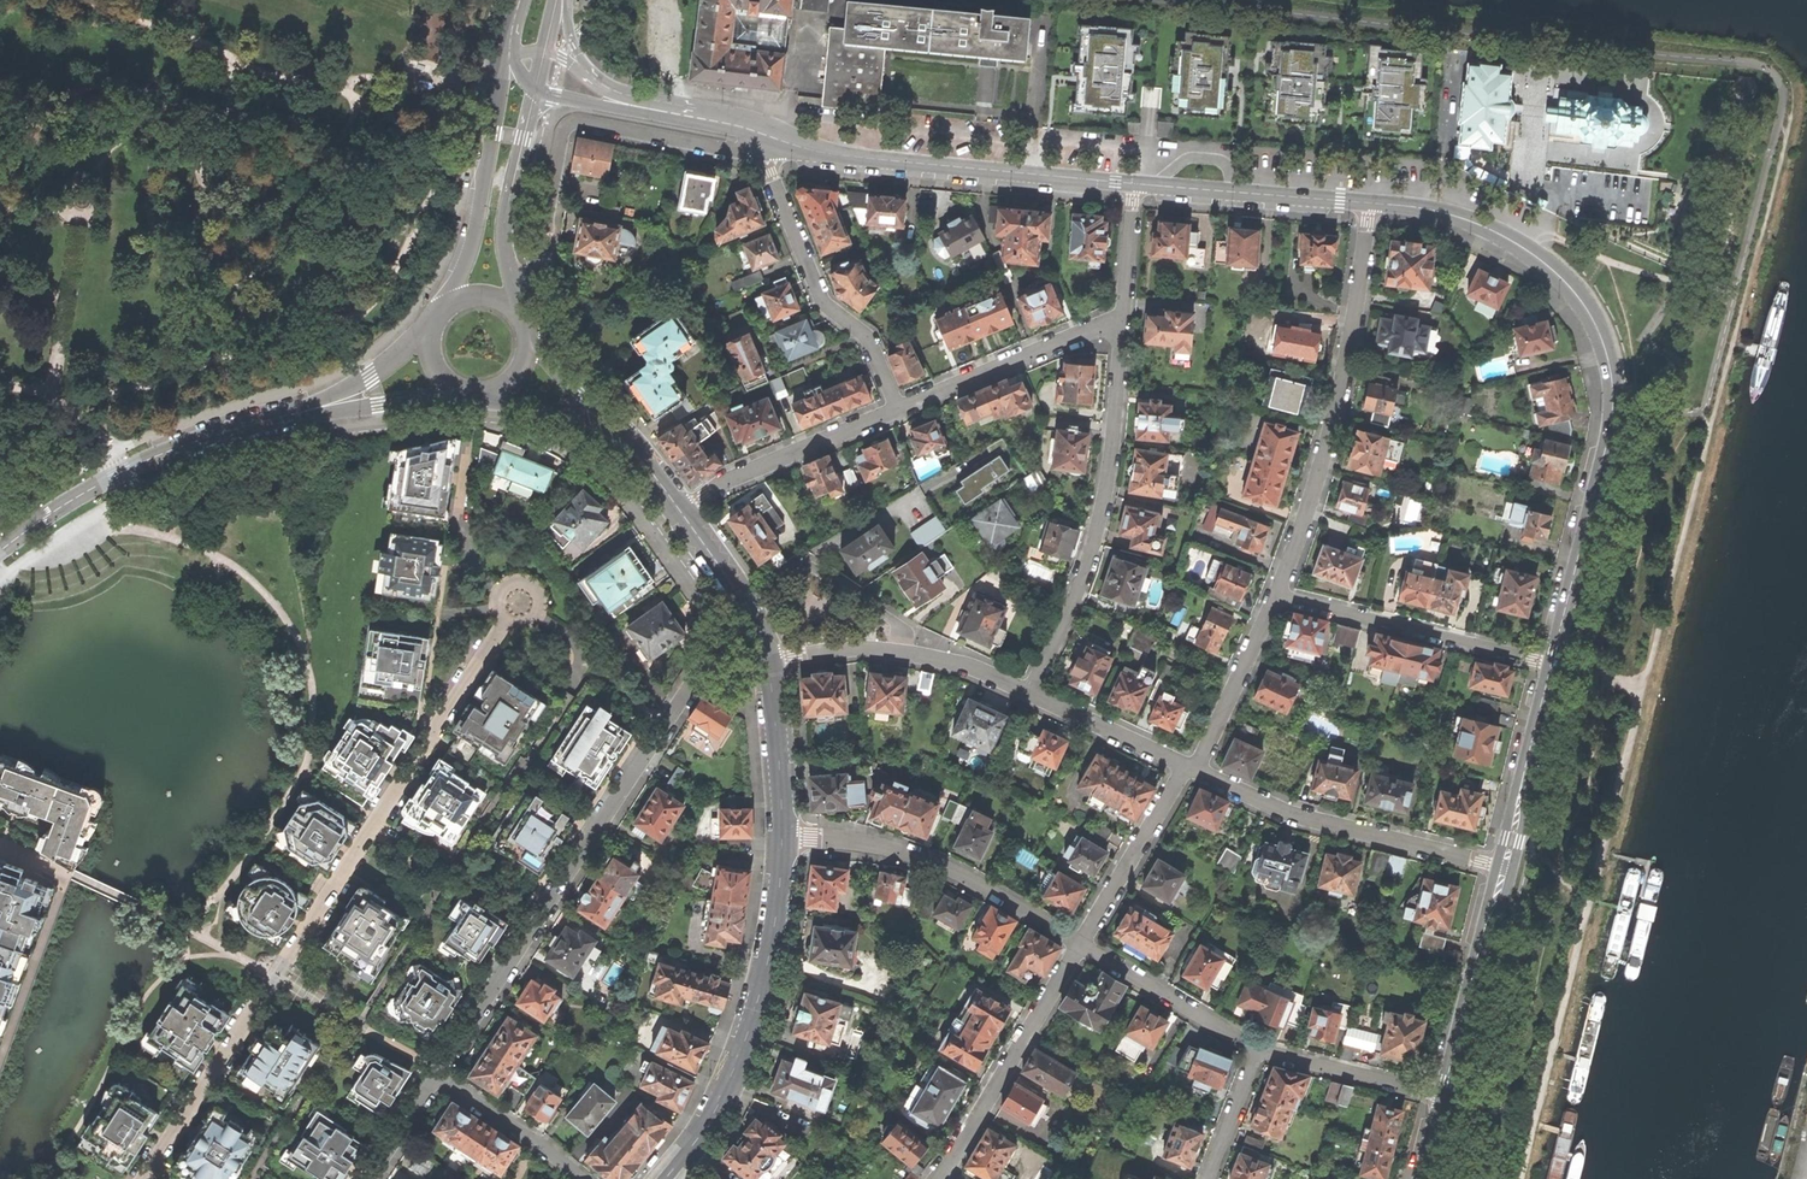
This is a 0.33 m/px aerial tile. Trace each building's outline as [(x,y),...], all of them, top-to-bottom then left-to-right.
[(692,78),(741,84),(781,89),(786,50),(790,19),(791,8),(828,11),(829,0),(703,0),(697,53),(694,52),(692,78)] [(822,105),(852,108),(880,111),(886,45),(982,54),(981,65),(998,66),(999,56),(1027,58),(1031,16),(996,13),(997,8),(984,7),(983,12),(855,0),(849,0),(846,28),(829,27),(822,105)] [(1132,31),(1076,27),(1075,36),(1079,36),(1077,62),(1071,62),(1070,76),(1075,77),(1075,78),(1073,103),(1068,103),(1066,117),(1127,121),(1128,106),(1136,107),(1137,93),(1130,92),(1133,56),(1138,56),(1139,46),(1131,45),(1132,31)] [(1230,38),(1185,35),(1184,43),(1175,43),(1174,59),(1169,59),(1167,93),(1172,93),(1170,108),(1178,109),(1177,119),(1223,123),(1224,103),(1233,104),(1234,89),(1229,89),(1230,73),(1235,73),(1237,57),(1228,56),(1230,38)] [(1324,46),(1269,43),(1269,51),(1272,51),(1272,54),(1271,66),(1264,66),(1263,74),(1269,74),(1268,92),(1262,92),(1261,102),(1268,102),(1267,116),(1263,115),(1262,126),(1319,130),(1320,119),(1327,119),(1327,106),(1323,106),(1324,84),(1325,70),(1330,70),(1331,59),(1323,58),(1324,46)] [(1380,56),(1368,55),(1367,87),(1370,87),(1370,89),(1369,102),(1364,102),(1362,137),(1403,140),(1404,135),(1414,136),(1416,106),(1412,105),(1413,89),(1418,90),(1419,61),(1410,59),(1405,53),(1381,51),(1380,56)] [(1501,62),(1475,60),(1474,63),(1466,62),(1464,82),(1461,82),(1457,124),(1461,124),(1459,143),(1470,144),(1470,147),(1489,148),(1490,141),(1503,142),(1512,73),(1499,71),(1501,62)] [(1580,97),(1556,93),(1550,132),(1574,135),(1574,133),(1581,141),(1617,146),(1624,140),(1624,142),(1640,144),(1645,105),(1629,103),(1629,106),(1622,97),(1587,92),(1580,97)] [(1162,120),(1161,135),(1175,136),(1176,121),(1162,120)] [(572,171),(608,177),(616,144),(578,137),(575,154),(572,171)] [(1547,184),(1548,155),(1536,155),(1536,184),(1547,184)] [(700,172),(686,170),(679,209),(706,215),(709,197),(712,197),(716,176),(700,172)] [(742,201),(732,205),(729,217),(718,229),(722,241),(765,223),(760,210),(762,209),(759,200),(757,195),(754,196),(750,187),(738,191),(742,201)] [(854,206),(849,193),(838,193),(838,191),(830,190),(830,188),(821,188),(817,187),(816,189),(805,188),(804,187),(802,187),(799,189),(798,194),(800,196),(802,200),(811,223),(839,212),(854,206)] [(861,223),(905,225),(906,197),(887,196),(849,193),(854,206),(861,223)] [(1002,256),(1004,259),(1021,261),(1026,208),(1008,206),(990,204),(988,220),(997,221),(996,233),(1005,234),(1002,256)] [(602,213),(620,216),(621,208),(603,205),(602,213)] [(1026,208),(1021,261),(1039,262),(1041,238),(1049,239),(1052,210),(1039,209),(1026,208)] [(851,243),(839,212),(811,223),(817,238),(823,253),(851,243)] [(1102,216),(1074,213),(1071,255),(1090,257),(1089,265),(1100,266),(1100,259),(1104,259),(1105,247),(1107,247),(1109,246),(1111,244),(1111,241),(1111,238),(1109,236),(1106,234),(1107,222),(1101,221),(1102,216)] [(941,234),(952,255),(986,237),(975,216),(963,222),(960,218),(954,222),(950,224),(952,228),(941,234)] [(614,264),(617,264),(619,256),(624,256),(624,255),(628,255),(633,252),(635,248),(636,244),(636,238),(634,234),(630,230),(625,228),(621,227),(621,225),(582,218),(579,234),(575,250),(587,253),(588,260),(590,263),(595,264),(600,264),(602,262),(614,264)] [(1153,253),(1188,256),(1189,245),(1198,246),(1199,231),(1190,231),(1190,223),(1176,222),(1160,221),(1160,232),(1155,231),(1153,253)] [(1245,227),(1230,226),(1228,262),(1233,262),(1232,267),(1244,268),(1244,263),(1258,264),(1260,228),(1245,227)] [(1312,233),(1300,232),(1299,247),(1303,248),(1301,261),(1304,261),(1304,266),(1314,268),(1315,262),(1332,264),(1332,252),(1334,250),(1335,247),(1337,246),(1337,239),(1335,238),(1335,234),(1326,234),(1326,233),(1318,232),(1312,232),(1312,233)] [(770,234),(744,245),(745,248),(742,250),(748,267),(752,266),(754,270),(779,260),(775,249),(770,234)] [(1388,282),(1439,289),(1442,269),(1432,268),(1435,245),(1422,244),(1422,241),(1407,239),(1407,242),(1393,240),(1391,255),(1392,256),(1391,260),(1391,267),(1390,268),(1388,282)] [(1198,246),(1189,245),(1188,256),(1187,262),(1210,263),(1211,247),(1198,246)] [(993,254),(999,269),(1010,269),(1009,266),(1007,267),(1004,259),(1002,256),(1000,251),(993,254)] [(849,260),(840,264),(842,269),(831,274),(837,287),(837,293),(838,294),(840,296),(845,298),(861,309),(878,285),(870,278),(864,271),(861,261),(854,264),(853,260),(849,262),(849,260)] [(1010,276),(1013,275),(1010,269),(999,269),(1006,284),(1012,281),(1010,276)] [(1496,277),(1480,269),(1468,292),(1498,306),(1509,283),(1496,277)] [(763,280),(759,270),(731,282),(735,291),(763,280)] [(1038,288),(1019,296),(1031,326),(1042,321),(1043,324),(1048,322),(1053,320),(1052,317),(1063,312),(1048,276),(1035,282),(1038,288)] [(785,277),(774,282),(776,288),(764,293),(775,319),(783,315),(785,319),(790,317),(788,313),(800,308),(795,296),(789,283),(788,284),(785,277)] [(987,294),(963,304),(977,336),(989,331),(990,333),(993,333),(995,332),(999,331),(999,330),(1000,327),(1012,321),(996,284),(985,288),(987,294)] [(1446,302),(1436,299),(1432,311),(1442,312),(1446,302)] [(946,337),(950,347),(964,342),(967,344),(970,342),(974,340),(975,337),(977,336),(963,304),(937,315),(942,327),(937,329),(941,339),(946,337)] [(1172,344),(1170,363),(1190,364),(1194,311),(1159,308),(1159,314),(1147,313),(1146,328),(1146,341),(1172,344)] [(643,399),(656,419),(672,408),(679,420),(738,388),(700,338),(696,340),(674,311),(634,337),(651,363),(629,378),(643,399)] [(1390,350),(1412,354),(1413,348),(1426,350),(1430,325),(1417,324),(1418,318),(1396,315),(1396,319),(1383,317),(1380,331),(1378,342),(1391,345),(1390,350)] [(813,325),(810,318),(770,335),(776,348),(783,346),(789,359),(822,346),(826,341),(826,337),(824,333),(820,331),(815,331),(813,325)] [(1546,321),(1515,327),(1516,333),(1507,335),(1510,351),(1520,349),(1521,353),(1552,347),(1551,341),(1557,340),(1555,332),(1554,325),(1547,327),(1546,321)] [(1320,341),(1321,330),(1293,325),(1292,326),(1276,323),(1273,339),(1277,340),(1275,353),(1316,360),(1317,349),(1322,347),(1322,345),(1322,343),(1320,341)] [(744,380),(748,390),(769,381),(759,357),(748,333),(726,343),(746,379),(744,380)] [(889,355),(901,383),(904,382),(905,383),(907,382),(913,380),(912,379),(916,377),(925,373),(913,346),(918,344),(914,337),(898,344),(900,350),(889,355)] [(1074,363),(1065,363),(1065,371),(1060,371),(1059,380),(1064,380),(1063,400),(1093,402),(1096,365),(1074,363)] [(805,367),(771,381),(779,398),(789,394),(787,389),(810,379),(805,367)] [(1309,399),(1312,384),(1296,380),(1298,373),(1273,367),(1264,404),(1305,414),(1309,399)] [(861,402),(871,398),(862,375),(855,377),(852,369),(836,375),(840,384),(849,408),(861,402)] [(1537,395),(1538,401),(1571,394),(1569,385),(1568,376),(1560,378),(1559,373),(1547,375),(1548,381),(1541,382),(1541,380),(1531,382),(1534,395),(1537,395)] [(1374,409),(1371,421),(1389,425),(1394,402),(1402,404),(1404,394),(1396,392),(1398,385),(1387,383),(1387,379),(1380,378),(1380,382),(1370,380),(1367,392),(1364,407),(1374,409)] [(996,384),(983,389),(995,417),(1009,411),(1010,414),(1032,405),(1022,380),(1011,385),(1008,379),(996,384)] [(838,412),(849,408),(840,384),(824,391),(821,384),(813,388),(826,417),(838,412)] [(813,423),(826,417),(813,388),(805,391),(808,397),(794,403),(803,427),(813,423)] [(958,399),(969,427),(995,417),(983,389),(971,394),(958,399)] [(1472,396),(1462,394),(1458,408),(1468,411),(1472,396)] [(1541,411),(1538,412),(1540,424),(1550,422),(1552,435),(1571,439),(1572,429),(1568,411),(1575,410),(1573,401),(1571,394),(1538,401),(1541,411)] [(768,432),(781,428),(768,398),(745,407),(743,403),(733,407),(735,412),(728,415),(739,441),(743,439),(744,442),(757,437),(759,440),(762,441),(765,440),(767,439),(769,436),(768,432)] [(1139,426),(1138,436),(1168,439),(1169,429),(1179,430),(1180,416),(1170,416),(1171,404),(1160,403),(1160,399),(1152,398),(1151,402),(1140,402),(1140,412),(1136,412),(1136,419),(1135,426),(1139,426)] [(1447,405),(1443,418),(1450,420),(1453,407),(1447,405)] [(710,473),(727,461),(718,448),(707,456),(698,443),(722,426),(716,413),(701,424),(696,417),(687,423),(693,431),(689,434),(683,425),(673,432),(671,432),(659,439),(667,451),(692,487),(710,473)] [(1188,417),(1180,416),(1179,430),(1187,430),(1188,417)] [(915,435),(911,437),(918,453),(933,447),(936,455),(948,450),(944,438),(945,437),(945,436),(944,434),(942,433),(936,419),(924,424),(918,426),(917,424),(910,426),(912,432),(914,432),(915,435)] [(1294,449),(1299,431),(1285,426),(1286,424),(1278,421),(1277,424),(1266,421),(1255,457),(1288,468),(1294,449)] [(1088,446),(1090,433),(1060,429),(1055,467),(1070,469),(1071,470),(1073,472),(1081,473),(1084,471),(1085,470),(1086,461),(1090,457),(1091,452),(1091,450),(1088,446)] [(1355,446),(1351,464),(1380,472),(1384,457),(1398,460),(1404,440),(1359,430),(1355,446)] [(386,522),(443,531),(446,509),(457,435),(428,443),(397,451),(386,522)] [(984,490),(983,488),(1010,469),(998,452),(1009,446),(1003,437),(987,446),(991,455),(981,460),(985,464),(970,474),(961,480),(964,485),(956,490),(961,497),(965,504),(984,490)] [(503,447),(502,449),(522,456),(525,448),(503,439),(501,446),(503,447)] [(860,463),(866,479),(877,475),(876,470),(897,462),(888,439),(880,442),(879,440),(877,439),(874,440),(873,442),(873,445),(860,451),(862,455),(859,455),(861,463),(860,463)] [(1565,464),(1569,446),(1546,440),(1540,462),(1534,461),(1530,476),(1558,484),(1562,469),(1563,470),(1565,464)] [(535,461),(522,456),(502,449),(494,472),(544,491),(553,468),(535,461)] [(1133,475),(1131,490),(1162,495),(1164,486),(1178,488),(1180,474),(1182,474),(1185,454),(1169,451),(1168,454),(1137,449),(1135,462),(1133,463),(1131,464),(1129,467),(1129,470),(1130,473),(1133,475)] [(813,483),(817,495),(820,493),(831,489),(833,494),(843,490),(828,454),(818,458),(805,464),(809,475),(804,477),(808,485),(813,483)] [(1281,489),(1288,468),(1255,457),(1243,494),(1253,498),(1252,502),(1261,505),(1262,500),(1277,505),(1281,489)] [(1397,465),(1398,460),(1384,457),(1380,472),(1382,473),(1397,465)] [(844,471),(850,487),(859,483),(853,467),(844,471)] [(1040,488),(1048,483),(1040,468),(1032,473),(1040,488)] [(1343,510),(1351,512),(1352,509),(1367,514),(1370,502),(1366,501),(1370,488),(1346,481),(1342,493),(1338,505),(1344,507),(1343,510)] [(835,498),(833,494),(831,489),(820,493),(823,502),(835,498)] [(573,538),(583,547),(608,521),(597,512),(602,507),(594,499),(583,490),(555,521),(573,538)] [(779,567),(787,561),(771,539),(775,536),(771,532),(784,523),(762,493),(746,505),(747,507),(729,521),(738,535),(737,536),(737,537),(738,539),(739,539),(740,539),(742,542),(745,545),(747,544),(759,562),(770,554),(779,567)] [(970,514),(990,544),(994,542),(996,544),(996,545),(998,547),(1001,547),(1003,547),(1005,543),(1005,540),(1003,536),(1008,533),(1017,525),(1011,516),(1014,514),(1004,499),(1002,500),(998,495),(970,514)] [(1550,526),(1552,515),(1529,510),(1530,507),(1513,503),(1508,521),(1524,525),(1522,533),(1524,533),(1522,538),(1533,541),(1534,536),(1546,538),(1550,526)] [(1135,535),(1133,544),(1163,552),(1166,538),(1153,534),(1156,524),(1161,525),(1164,513),(1128,505),(1125,518),(1122,532),(1135,535)] [(1265,538),(1269,525),(1222,508),(1214,531),(1238,540),(1237,542),(1244,545),(1242,549),(1252,552),(1253,548),(1260,551),(1265,538)] [(1351,512),(1348,520),(1363,525),(1366,516),(1351,512)] [(910,533),(920,548),(946,530),(937,515),(910,533)] [(1077,528),(1078,523),(1054,518),(1054,522),(1050,521),(1042,549),(1048,551),(1045,561),(1061,566),(1064,556),(1071,558),(1072,555),(1074,554),(1076,549),(1075,549),(1076,544),(1077,540),(1079,540),(1081,533),(1079,532),(1080,529),(1077,528)] [(564,547),(573,538),(555,521),(545,530),(564,547)] [(868,565),(870,567),(887,556),(885,552),(894,547),(879,523),(841,549),(848,560),(852,558),(861,570),(868,565)] [(392,526),(379,608),(432,616),(438,575),(437,575),(438,570),(439,565),(444,534),(392,526)] [(725,540),(730,537),(724,529),(722,527),(720,528),(718,530),(725,540)] [(639,572),(648,584),(654,579),(640,561),(629,545),(625,547),(641,570),(639,572)] [(1336,580),(1353,586),(1363,557),(1354,554),(1356,548),(1349,545),(1347,552),(1325,545),(1315,572),(1336,580)] [(610,611),(648,584),(639,572),(641,570),(625,547),(589,573),(605,595),(600,598),(610,611)] [(912,594),(917,603),(944,586),(938,577),(955,567),(946,553),(929,564),(922,554),(897,571),(903,581),(898,584),(901,590),(906,597),(912,594)] [(1108,582),(1102,596),(1114,601),(1116,596),(1135,603),(1137,597),(1144,599),(1147,592),(1140,589),(1148,566),(1118,555),(1108,582)] [(852,566),(856,573),(861,570),(852,558),(848,560),(852,566)] [(1252,575),(1253,573),(1243,569),(1238,567),(1217,558),(1214,565),(1220,568),(1216,577),(1218,578),(1215,587),(1212,585),(1207,594),(1227,603),(1239,609),(1244,598),(1243,598),(1248,584),(1252,583),(1252,582),(1253,580),(1253,578),(1252,575)] [(697,562),(693,565),(699,573),(700,575),(702,574),(704,573),(697,562)] [(1412,601),(1428,605),(1435,577),(1421,574),(1423,569),(1414,567),(1413,571),(1407,570),(1400,598),(1403,599),(1404,603),(1406,603),(1409,604),(1412,601)] [(1453,612),(1455,612),(1460,594),(1465,595),(1470,573),(1450,568),(1447,580),(1435,577),(1428,605),(1444,609),(1444,613),(1447,614),(1451,615),(1453,612)] [(1498,607),(1527,615),(1531,602),(1534,599),(1535,597),(1535,593),(1534,591),(1537,576),(1526,574),(1527,572),(1518,570),(1518,572),(1507,569),(1498,607)] [(589,607),(600,598),(605,595),(589,573),(573,585),(589,607)] [(992,640),(1002,645),(1009,630),(999,625),(1008,606),(997,601),(998,598),(985,592),(983,595),(976,592),(960,627),(960,630),(962,631),(962,633),(975,638),(986,644),(987,642),(988,643),(991,643),(992,640)] [(628,626),(651,658),(684,634),(669,612),(662,603),(628,626)] [(1226,633),(1234,615),(1213,605),(1204,628),(1194,624),(1187,639),(1217,652),(1223,637),(1224,638),(1226,633)] [(417,712),(426,655),(429,638),(432,616),(379,608),(371,607),(366,640),(356,703),(417,712)] [(703,608),(690,631),(704,640),(714,623),(703,608)] [(1287,644),(1291,645),(1289,651),(1314,657),(1315,651),(1320,652),(1328,620),(1312,616),(1295,612),(1293,621),(1289,620),(1285,634),(1289,635),(1287,644)] [(1137,625),(1125,620),(1119,633),(1131,639),(1137,625)] [(1361,629),(1338,623),(1334,640),(1357,646),(1361,629)] [(1125,652),(1144,660),(1158,635),(1137,625),(1131,639),(1125,652)] [(1393,637),(1378,633),(1375,643),(1370,642),(1367,650),(1373,652),(1368,673),(1399,681),(1409,640),(1393,637)] [(1424,644),(1409,640),(1399,681),(1415,685),(1418,674),(1432,678),(1434,668),(1440,670),(1442,661),(1436,660),(1439,648),(1424,644)] [(1093,692),(1097,692),(1108,668),(1104,666),(1107,662),(1110,664),(1114,655),(1110,652),(1111,649),(1094,642),(1093,645),(1089,643),(1083,656),(1080,655),(1076,664),(1073,671),(1076,673),(1072,681),(1086,687),(1088,691),(1091,693),(1093,692)] [(488,710),(486,713),(480,722),(471,715),(449,749),(479,768),(496,780),(518,745),(527,750),(562,697),(506,659),(484,696),(485,697),(483,700),(482,704),(483,707),(488,710)] [(1513,667),(1486,660),(1479,687),(1485,688),(1484,693),(1501,697),(1502,693),(1507,694),(1510,685),(1514,671),(1512,670),(1513,667)] [(1166,725),(1173,728),(1175,725),(1182,728),(1189,711),(1183,709),(1184,705),(1176,701),(1178,695),(1167,690),(1169,683),(1169,681),(1176,666),(1168,662),(1152,697),(1160,701),(1152,718),(1166,725)] [(1126,665),(1123,671),(1138,677),(1141,672),(1126,665)] [(1144,665),(1141,672),(1154,677),(1157,670),(1144,665)] [(804,678),(806,720),(835,718),(835,710),(846,710),(844,675),(831,676),(831,672),(826,672),(826,669),(822,669),(818,670),(818,673),(814,673),(814,677),(804,678)] [(1263,682),(1257,695),(1287,710),(1300,684),(1294,681),(1294,678),(1293,676),(1294,674),(1284,670),(1281,675),(1269,669),(1263,682)] [(892,674),(872,672),(868,707),(877,708),(877,716),(889,718),(890,709),(903,710),(906,676),(903,676),(904,673),(901,671),(898,670),(895,670),(893,672),(892,674)] [(935,672),(923,670),(919,688),(932,690),(935,672)] [(1128,708),(1135,711),(1136,708),(1139,709),(1154,677),(1141,672),(1138,677),(1123,671),(1110,699),(1118,703),(1125,706),(1127,704),(1129,705),(1128,708)] [(556,784),(552,790),(567,800),(572,794),(586,803),(604,775),(612,763),(608,759),(611,760),(614,759),(616,757),(617,753),(615,750),(619,752),(624,745),(614,739),(621,727),(631,712),(585,682),(530,768),(556,784)] [(698,723),(711,732),(719,737),(734,713),(720,703),(705,694),(690,718),(698,723)] [(1500,702),(1482,697),(1479,708),(1498,712),(1500,702)] [(994,709),(971,699),(955,732),(992,749),(1007,715),(994,709)] [(335,747),(316,776),(362,807),(391,763),(416,725),(417,712),(356,703),(355,714),(354,718),(335,747)] [(480,722),(486,713),(477,707),(474,711),(471,715),(480,722)] [(1485,717),(1477,715),(1475,720),(1458,716),(1448,753),(1490,764),(1494,751),(1505,754),(1506,748),(1507,743),(1496,740),(1500,726),(1484,722),(1485,717)] [(1246,722),(1242,730),(1258,737),(1261,729),(1246,722)] [(707,738),(711,732),(698,723),(693,730),(707,738)] [(631,734),(621,727),(614,739),(624,745),(631,734)] [(1029,729),(1025,737),(1020,748),(1021,749),(1020,751),(1019,754),(1021,757),(1024,759),(1028,760),(1032,759),(1034,755),(1053,764),(1057,765),(1069,739),(1057,734),(1058,731),(1053,729),(1050,728),(1049,730),(1045,729),(1042,736),(1029,729)] [(1025,737),(1011,731),(1006,742),(1020,748),(1025,737)] [(1224,765),(1252,778),(1264,750),(1237,737),(1232,749),(1224,765)] [(476,772),(479,768),(449,749),(446,753),(476,772)] [(1338,794),(1350,797),(1357,768),(1341,764),(1343,755),(1330,751),(1328,760),(1319,758),(1312,787),(1324,790),(1323,796),(1331,798),(1336,799),(1338,794)] [(496,780),(479,768),(476,772),(446,753),(425,786),(433,790),(426,801),(418,796),(397,830),(450,864),(503,784),(496,780)] [(1105,757),(1100,753),(1092,765),(1090,764),(1086,771),(1087,772),(1079,785),(1108,803),(1128,770),(1120,765),(1121,763),(1120,760),(1118,758),(1115,757),(1112,757),(1110,760),(1105,757)] [(1034,755),(1032,759),(1037,761),(1035,766),(1046,771),(1048,766),(1052,768),(1053,764),(1034,755)] [(74,870),(103,794),(0,756),(0,757),(0,801),(11,805),(55,820),(50,835),(48,834),(46,840),(42,849),(43,851),(74,870)] [(1138,776),(1128,770),(1108,803),(1106,807),(1113,812),(1117,807),(1137,819),(1145,805),(1157,787),(1146,781),(1147,779),(1147,776),(1142,772),(1139,773),(1138,776)] [(485,838),(540,874),(557,848),(554,846),(557,842),(560,844),(562,841),(564,839),(560,836),(561,834),(565,837),(581,810),(567,800),(552,790),(527,773),(485,838)] [(862,809),(862,807),(862,804),(865,801),(865,792),(864,779),(847,780),(846,773),(811,775),(812,792),(814,809),(826,808),(826,809),(828,811),(832,811),(834,810),(835,807),(849,806),(849,805),(853,805),(853,809),(862,809)] [(1391,807),(1407,811),(1414,783),(1372,773),(1366,800),(1382,805),(1382,809),(1385,811),(1388,810),(1390,809),(1391,807)] [(1452,823),(1474,828),(1477,816),(1484,818),(1486,808),(1480,806),(1482,794),(1479,793),(1481,784),(1464,780),(1460,795),(1442,791),(1435,819),(1452,823)] [(886,819),(898,824),(911,792),(905,790),(907,784),(896,781),(894,786),(883,782),(882,787),(877,786),(875,787),(873,789),(873,792),(865,792),(865,801),(862,804),(862,807),(872,811),(871,815),(873,817),(872,821),(876,822),(882,825),(883,821),(885,821),(886,819)] [(226,915),(271,944),(289,917),(308,888),(302,884),(310,871),(316,875),(336,844),(357,812),(312,783),(226,915)] [(422,790),(418,796),(426,801),(433,790),(425,786),(422,790)] [(635,823),(637,825),(646,830),(661,840),(684,805),(658,788),(644,809),(635,823)] [(1198,825),(1199,821),(1216,828),(1220,819),(1226,822),(1233,807),(1227,803),(1228,801),(1201,788),(1192,808),(1188,815),(1190,816),(1189,820),(1198,825)] [(919,831),(927,834),(932,821),(934,822),(937,813),(936,812),(940,801),(912,790),(911,792),(898,824),(903,825),(903,827),(903,829),(906,830),(909,830),(911,828),(919,831)] [(969,849),(981,855),(993,829),(984,825),(987,819),(972,812),(974,807),(951,798),(944,815),(965,824),(956,844),(969,849)] [(722,809),(722,817),(722,836),(752,836),(752,823),(752,809),(722,809)] [(1107,839),(1113,830),(1097,821),(1091,830),(1094,832),(1107,839)] [(643,835),(646,830),(637,825),(634,829),(643,835)] [(1109,841),(1107,839),(1094,832),(1090,839),(1085,836),(1083,836),(1078,833),(1072,843),(1077,847),(1070,858),(1094,872),(1101,861),(1107,850),(1105,848),(1109,841)] [(1277,843),(1264,839),(1258,857),(1254,856),(1250,867),(1252,871),(1280,880),(1278,886),(1294,890),(1297,881),(1299,880),(1308,852),(1292,847),(1294,843),(1285,840),(1279,838),(1277,843)] [(1243,856),(1226,846),(1217,863),(1236,874),(1243,856)] [(1392,853),(1374,849),(1368,870),(1386,876),(1387,871),(1392,853)] [(1338,856),(1327,853),(1320,883),(1331,886),(1330,893),(1341,895),(1342,889),(1354,892),(1361,862),(1350,859),(1351,856),(1345,854),(1339,853),(1338,856)] [(1409,857),(1392,853),(1387,871),(1404,876),(1409,857)] [(614,856),(613,857),(607,866),(600,878),(621,892),(631,877),(636,870),(631,867),(625,863),(614,856)] [(1185,875),(1159,859),(1154,869),(1143,885),(1169,901),(1171,898),(1177,902),(1181,894),(1176,891),(1185,875)] [(810,889),(807,906),(836,909),(838,890),(846,891),(848,870),(836,868),(837,863),(825,862),(825,867),(813,865),(810,889)] [(719,865),(719,868),(718,875),(715,892),(714,900),(747,905),(749,889),(752,870),(719,865)] [(2,1005),(6,1007),(17,977),(13,976),(19,958),(29,933),(32,934),(41,910),(40,909),(49,886),(28,879),(0,868),(0,1012),(2,1005)] [(715,892),(718,875),(713,874),(704,868),(699,877),(701,878),(696,885),(712,892),(715,892)] [(1626,873),(1600,971),(1600,977),(1605,980),(1612,979),(1617,975),(1643,876),(1640,869),(1635,868),(1629,869),(1626,873)] [(636,870),(631,877),(636,880),(641,873),(636,870)] [(308,888),(316,875),(310,871),(302,884),(308,888)] [(1073,907),(1072,904),(1076,899),(1077,899),(1080,894),(1085,886),(1060,871),(1046,894),(1066,907),(1066,908),(1068,911),(1070,910),(1072,910),(1073,907)] [(901,904),(905,887),(906,883),(907,881),(906,878),(904,875),(900,876),(891,873),(883,872),(875,901),(890,904),(891,901),(901,904)] [(626,895),(636,880),(631,877),(621,892),(626,895)] [(1459,886),(1425,877),(1417,908),(1407,906),(1405,916),(1428,922),(1427,925),(1435,927),(1436,924),(1449,927),(1454,907),(1459,886)] [(605,927),(626,895),(621,892),(600,878),(589,894),(588,893),(586,894),(584,896),(583,898),(583,900),(584,902),(579,909),(605,927)] [(334,960),(378,988),(408,940),(406,938),(414,925),(415,925),(432,898),(405,882),(397,895),(381,885),(375,895),(367,889),(360,899),(353,895),(346,906),(353,910),(351,914),(349,916),(346,914),(335,930),(333,929),(322,946),(337,956),(334,960)] [(914,890),(905,887),(901,904),(910,906),(914,890)] [(958,901),(946,894),(934,914),(942,919),(942,918),(949,922),(948,922),(959,929),(974,904),(966,900),(961,896),(958,901)] [(711,921),(714,900),(708,899),(705,920),(711,921)] [(747,905),(714,900),(711,921),(707,942),(725,945),(727,939),(732,939),(732,941),(734,942),(738,943),(741,941),(744,926),(745,921),(747,905)] [(463,915),(453,929),(452,932),(446,941),(459,950),(457,953),(469,961),(471,958),(479,963),(491,945),(493,947),(497,942),(501,935),(499,934),(506,923),(478,904),(475,908),(465,901),(460,909),(463,915)] [(1146,953),(1157,959),(1174,932),(1155,920),(1157,916),(1144,908),(1142,913),(1130,906),(1121,921),(1114,932),(1125,940),(1123,944),(1144,957),(1146,953)] [(1004,913),(993,907),(975,937),(983,942),(978,950),(993,959),(998,951),(998,952),(1017,921),(1004,913)] [(446,941),(452,932),(449,930),(430,917),(421,929),(425,932),(418,943),(458,971),(464,963),(466,965),(469,961),(457,953),(459,950),(446,941)] [(812,959),(851,965),(853,951),(856,933),(850,932),(850,928),(825,925),(824,929),(817,927),(814,944),(810,945),(807,947),(807,950),(806,953),(808,957),(812,958),(812,959)] [(573,975),(596,940),(582,930),(579,934),(567,926),(561,936),(560,935),(556,936),(554,939),(551,944),(552,948),(553,948),(547,958),(573,975)] [(1026,964),(1034,969),(1045,975),(1061,947),(1042,936),(1030,929),(1021,945),(1023,946),(1016,958),(1018,959),(1018,962),(1023,966),(1026,964)] [(1447,937),(1424,931),(1420,946),(1443,952),(1447,937)] [(413,940),(369,1008),(428,1046),(445,1019),(444,1018),(446,1014),(450,1008),(451,1010),(463,993),(458,971),(418,943),(413,940)] [(1210,983),(1218,988),(1235,960),(1208,943),(1207,946),(1201,942),(1195,952),(1192,950),(1186,962),(1189,965),(1183,973),(1194,980),(1208,987),(1210,983)] [(660,963),(664,964),(667,955),(648,950),(645,959),(660,964),(660,963)] [(667,955),(664,964),(684,970),(687,961),(667,955)] [(23,959),(19,958),(13,976),(17,977),(23,959)] [(1028,981),(1034,969),(1026,964),(1023,966),(1018,962),(1018,959),(1016,958),(1009,970),(1028,981)] [(688,997),(695,973),(684,970),(664,964),(660,963),(660,964),(655,980),(653,980),(649,994),(681,1003),(682,999),(683,995),(688,997)] [(711,978),(695,973),(688,997),(711,1004),(723,1007),(724,1007),(728,993),(731,983),(724,981),(719,980),(720,976),(712,974),(711,978)] [(1104,1021),(1113,1006),(1125,986),(1103,973),(1097,984),(1093,982),(1088,983),(1086,987),(1076,982),(1070,992),(1062,1006),(1080,1016),(1080,1019),(1083,1023),(1087,1023),(1090,1023),(1100,1028),(1104,1021)] [(187,976),(130,1064),(163,1086),(174,1093),(210,1038),(236,999),(187,976)] [(552,1009),(555,1011),(556,1009),(562,999),(557,995),(559,991),(543,981),(541,984),(533,980),(531,983),(529,983),(528,983),(527,985),(526,987),(527,989),(523,996),(518,1002),(545,1020),(552,1009)] [(1286,1021),(1301,1027),(1307,1004),(1277,992),(1280,985),(1272,981),(1269,989),(1267,988),(1255,1016),(1272,1023),(1283,1027),(1286,1021)] [(1004,1021),(1008,1014),(1001,1010),(1004,1004),(991,996),(990,997),(977,989),(966,1006),(972,1010),(965,1022),(993,1038),(999,1028),(1002,1030),(1004,1026),(1006,1022),(1004,1021)] [(1592,995),(1566,1090),(1566,1097),(1572,1102),(1579,1101),(1584,1095),(1608,997),(1606,991),(1601,990),(1595,991),(1592,995)] [(830,1042),(836,1023),(838,1016),(850,1019),(854,1007),(842,1004),(842,1003),(806,993),(803,1005),(800,1004),(797,1013),(795,1020),(798,1021),(794,1033),(830,1043),(830,1042)] [(1136,1003),(1127,997),(1117,1014),(1126,1020),(1136,1003)] [(1320,1037),(1334,1040),(1338,1026),(1347,1028),(1353,1006),(1335,1001),(1333,1011),(1314,1006),(1309,1025),(1314,1026),(1312,1034),(1320,1037)] [(721,1012),(723,1007),(711,1004),(710,1008),(711,1011),(719,1013),(721,1012)] [(1011,1008),(1004,1004),(1001,1010),(1008,1014),(1011,1008)] [(1117,1008),(1113,1006),(1104,1021),(1108,1023),(1117,1008)] [(1126,1032),(1145,1044),(1152,1048),(1168,1021),(1153,1013),(1142,1006),(1126,1032)] [(548,1022),(555,1011),(552,1009),(545,1020),(548,1022)] [(564,1014),(556,1009),(555,1011),(548,1022),(556,1027),(564,1014)] [(1381,1053),(1415,1062),(1421,1040),(1426,1021),(1413,1017),(1413,1014),(1406,1012),(1405,1015),(1386,1010),(1384,1020),(1389,1022),(1381,1053)] [(489,1047),(517,1065),(531,1044),(537,1035),(509,1017),(499,1031),(489,1047)] [(987,1048),(993,1038),(965,1022),(958,1034),(952,1030),(941,1048),(956,1057),(968,1065),(971,1059),(978,1063),(983,1056),(985,1058),(988,1054),(990,1050),(987,1048)] [(846,1026),(836,1023),(830,1042),(841,1045),(846,1026)] [(264,1033),(266,1039),(260,1047),(257,1053),(252,1050),(239,1071),(243,1074),(234,1087),(230,1084),(202,1127),(206,1129),(193,1148),(189,1146),(175,1169),(177,1170),(171,1178),(249,1178),(250,1177),(247,1175),(313,1075),(318,1078),(338,1047),(323,1039),(320,1044),(291,1025),(283,1036),(281,1028),(276,1025),(268,1026),(264,1033)] [(653,1049),(696,1071),(700,1063),(703,1057),(704,1057),(708,1054),(709,1049),(708,1046),(709,1044),(694,1037),(694,1038),(682,1032),(681,1035),(663,1027),(653,1049)] [(1351,1045),(1367,1049),(1372,1031),(1356,1027),(1351,1045)] [(634,1036),(619,1029),(615,1037),(630,1045),(634,1036)] [(1134,1061),(1145,1044),(1126,1032),(1116,1050),(1134,1061)] [(537,1048),(531,1044),(517,1065),(523,1069),(537,1048)] [(346,1171),(347,1171),(341,1167),(342,1164),(344,1162),(350,1166),(352,1162),(364,1144),(370,1134),(349,1120),(361,1102),(381,1115),(388,1103),(390,1105),(393,1100),(397,1094),(396,1092),(396,1085),(400,1088),(409,1074),(379,1054),(374,1054),(369,1054),(364,1057),(348,1047),(315,1097),(310,1094),(290,1124),(295,1128),(286,1142),(281,1138),(263,1166),(268,1169),(262,1178),(341,1178),(346,1171)] [(508,1079),(517,1065),(489,1047),(470,1076),(488,1088),(500,1095),(510,1080),(508,1079)] [(1196,1078),(1210,1084),(1221,1088),(1227,1072),(1232,1060),(1222,1056),(1222,1055),(1221,1052),(1212,1049),(1209,1050),(1208,1051),(1200,1047),(1189,1075),(1196,1078)] [(1022,1072),(1063,1096),(1076,1073),(1036,1049),(1029,1061),(1022,1072)] [(823,1093),(830,1096),(836,1080),(805,1069),(807,1061),(797,1058),(795,1065),(784,1061),(779,1075),(773,1091),(818,1107),(823,1093)] [(975,1069),(978,1063),(971,1059),(968,1065),(975,1069)] [(648,1073),(652,1064),(645,1060),(641,1069),(648,1073)] [(653,1062),(652,1064),(648,1073),(641,1086),(661,1095),(659,1098),(661,1101),(680,1110),(687,1097),(694,1082),(653,1062)] [(967,1081),(961,1077),(950,1071),(938,1063),(929,1077),(931,1078),(925,1089),(953,1106),(961,1092),(967,1081)] [(140,1139),(143,1141),(147,1136),(144,1134),(149,1125),(151,1125),(164,1105),(155,1099),(163,1086),(130,1064),(74,1150),(119,1178),(140,1146),(136,1144),(140,1139)] [(523,1069),(517,1065),(508,1079),(510,1080),(514,1083),(523,1069)] [(950,1071),(961,1077),(963,1073),(952,1067),(950,1071)] [(1267,1088),(1263,1097),(1293,1108),(1297,1096),(1301,1097),(1302,1097),(1309,1077),(1291,1072),(1275,1068),(1271,1077),(1266,1078),(1264,1083),(1267,1088)] [(239,1071),(230,1084),(234,1087),(243,1074),(239,1071)] [(537,1078),(527,1072),(518,1087),(527,1093),(537,1078)] [(1207,1091),(1210,1084),(1196,1078),(1193,1086),(1207,1091)] [(585,1096),(594,1084),(589,1081),(582,1093),(585,1096)] [(1343,1085),(1332,1082),(1327,1101),(1337,1103),(1343,1085)] [(544,1120),(545,1121),(553,1108),(561,1098),(540,1084),(525,1108),(535,1114),(536,1118),(538,1119),(541,1121),(544,1120)] [(615,1101),(594,1084),(585,1096),(566,1119),(577,1127),(587,1135),(615,1101)] [(1008,1098),(1002,1108),(1029,1124),(1043,1100),(1016,1084),(1008,1098)] [(876,1091),(866,1085),(862,1091),(871,1097),(876,1091)] [(1353,1087),(1343,1085),(1337,1103),(1347,1106),(1353,1087)] [(174,1093),(163,1086),(155,1099),(164,1105),(166,1106),(174,1093)] [(943,1121),(953,1106),(925,1089),(919,1099),(917,1098),(909,1112),(911,1114),(917,1117),(917,1118),(927,1125),(928,1123),(938,1130),(943,1121)] [(833,1096),(830,1096),(823,1093),(818,1107),(818,1109),(827,1112),(833,1096)] [(1297,1096),(1293,1108),(1296,1110),(1301,1097),(1297,1096)] [(1255,1117),(1252,1127),(1280,1138),(1293,1108),(1263,1097),(1259,1106),(1257,1106),(1256,1107),(1255,1110),(1253,1113),(1254,1114),(1254,1115),(1255,1117)] [(446,1138),(458,1145),(459,1143),(476,1117),(464,1109),(453,1102),(435,1130),(446,1138)] [(166,1106),(164,1105),(151,1125),(149,1125),(144,1134),(147,1136),(151,1129),(166,1106)] [(616,1133),(617,1133),(621,1137),(631,1146),(633,1144),(646,1156),(659,1140),(672,1125),(658,1113),(656,1115),(644,1105),(639,1111),(638,1110),(630,1119),(629,1117),(616,1133)] [(1375,1119),(1399,1125),(1403,1112),(1389,1108),(1379,1106),(1375,1119)] [(559,1112),(553,1108),(545,1121),(551,1125),(559,1112)] [(1563,1167),(1572,1134),(1577,1116),(1575,1110),(1569,1108),(1563,1110),(1544,1178),(1559,1178),(1563,1167)] [(476,1117),(459,1143),(463,1146),(465,1147),(480,1157),(497,1131),(485,1123),(476,1117)] [(805,1128),(790,1117),(780,1130),(796,1142),(805,1128)] [(1373,1130),(1370,1140),(1394,1146),(1397,1135),(1399,1135),(1400,1131),(1399,1129),(1399,1125),(1375,1119),(1373,1130)] [(744,1134),(737,1142),(725,1158),(750,1178),(756,1178),(763,1170),(767,1169),(770,1166),(773,1163),(775,1159),(776,1154),(785,1144),(778,1138),(781,1134),(767,1122),(763,1125),(757,1120),(744,1134)] [(889,1146),(905,1126),(899,1122),(895,1126),(892,1125),(888,1126),(885,1129),(885,1134),(887,1136),(883,1141),(889,1146)] [(1190,1166),(1195,1155),(1198,1145),(1203,1133),(1176,1123),(1164,1156),(1190,1166)] [(928,1146),(905,1126),(889,1146),(910,1164),(912,1166),(915,1162),(917,1164),(921,1158),(927,1151),(925,1150),(928,1146)] [(196,1136),(189,1146),(193,1148),(206,1129),(202,1127),(196,1136)] [(1363,1139),(1370,1140),(1373,1130),(1366,1128),(1363,1139)] [(1002,1168),(1016,1145),(989,1129),(977,1149),(967,1166),(969,1168),(978,1173),(988,1178),(995,1178),(1002,1168)] [(1572,1134),(1563,1167),(1564,1172),(1568,1175),(1574,1174),(1578,1171),(1587,1137),(1585,1132),(1581,1130),(1577,1130),(1572,1134)] [(480,1157),(478,1159),(493,1169),(501,1174),(520,1146),(510,1139),(497,1131),(480,1157)] [(737,1142),(744,1134),(740,1131),(736,1135),(733,1139),(737,1142)] [(617,1133),(611,1140),(606,1146),(611,1149),(621,1137),(617,1133)] [(601,1141),(606,1146),(611,1140),(606,1136),(601,1141)] [(621,1137),(611,1149),(606,1146),(601,1141),(586,1159),(601,1172),(606,1176),(603,1178),(626,1178),(646,1156),(633,1144),(631,1146),(621,1137)] [(1247,1137),(1243,1147),(1259,1153),(1261,1154),(1265,1144),(1247,1137)] [(454,1150),(458,1145),(446,1138),(443,1143),(454,1150)] [(1367,1151),(1370,1140),(1363,1139),(1360,1149),(1367,1151)] [(1365,1160),(1389,1166),(1390,1164),(1392,1162),(1393,1160),(1393,1158),(1391,1156),(1394,1146),(1370,1140),(1367,1151),(1365,1160)] [(368,1147),(364,1144),(352,1162),(357,1165),(368,1147)] [(478,1159),(480,1157),(465,1147),(463,1151),(477,1161),(478,1159)] [(1256,1160),(1259,1153),(1243,1147),(1241,1154),(1256,1160)] [(658,1155),(655,1152),(648,1160),(646,1162),(649,1164),(650,1165),(658,1155)] [(425,1177),(435,1162),(421,1153),(411,1168),(425,1177)] [(1261,1154),(1259,1153),(1256,1160),(1269,1165),(1272,1158),(1261,1154)] [(1268,1167),(1269,1165),(1256,1160),(1241,1154),(1234,1171),(1231,1178),(1263,1178),(1264,1178),(1268,1167)] [(489,1174),(493,1169),(478,1159),(477,1161),(475,1164),(489,1174)] [(1389,1166),(1365,1160),(1361,1175),(1379,1178),(1386,1178),(1387,1174),(1389,1166)] [(914,1167),(917,1164),(915,1162),(912,1166),(910,1164),(906,1168),(911,1173),(918,1178),(922,1173),(914,1167)] [(1268,1167),(1264,1178),(1265,1178),(1270,1178),(1274,1169),(1268,1167)] [(975,1178),(978,1173),(969,1168),(966,1173),(975,1178)] [(1002,1168),(995,1178),(1014,1178),(1016,1176),(1002,1168)]
